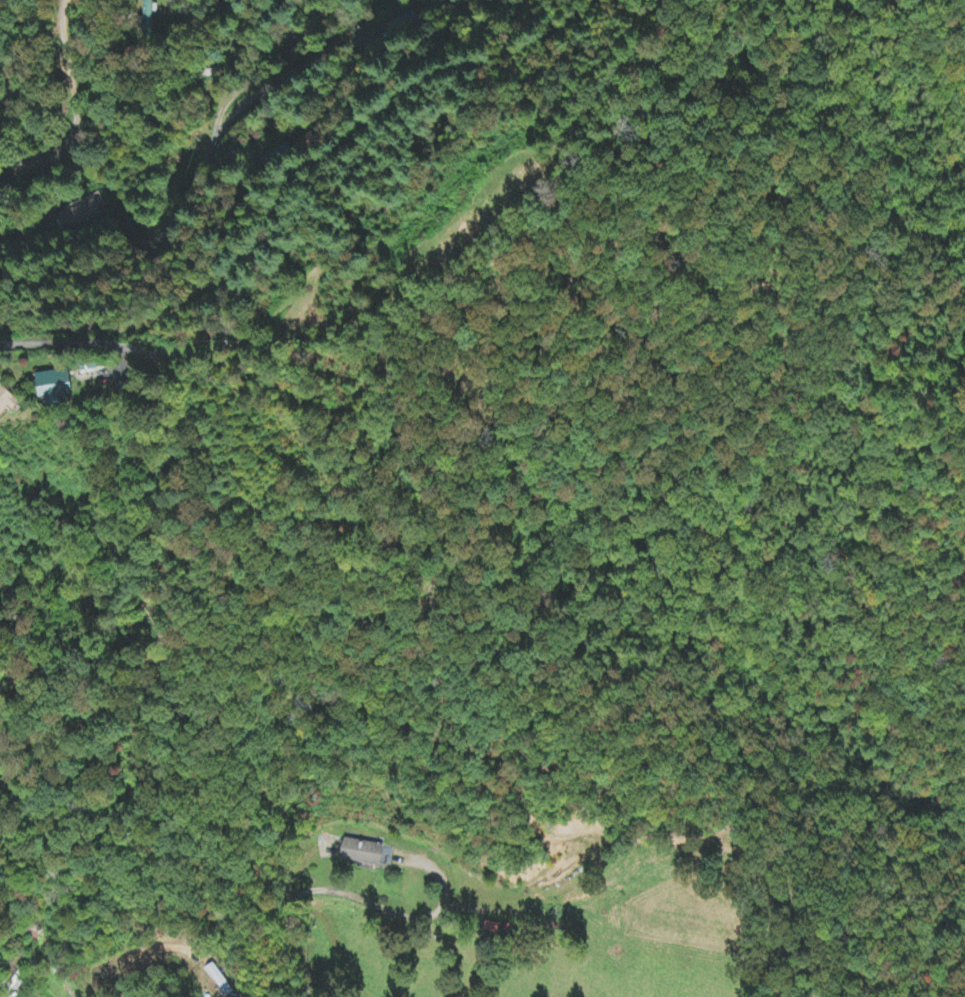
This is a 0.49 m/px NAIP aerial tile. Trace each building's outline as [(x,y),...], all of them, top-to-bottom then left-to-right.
[(56,215),(62,231),(100,218),(95,202),(56,215)] [(41,375),(44,398),(75,394),(71,371),(41,375)] [(12,407),(16,412),(24,404),(2,382),(0,385),(0,419),(12,407)] [(375,868),(380,847),(339,839),(335,860),(375,868)] [(377,866),(390,868),(392,852),(379,850),(377,866)] [(224,996),(227,996),(234,993),(215,964),(206,970),(224,996)]
